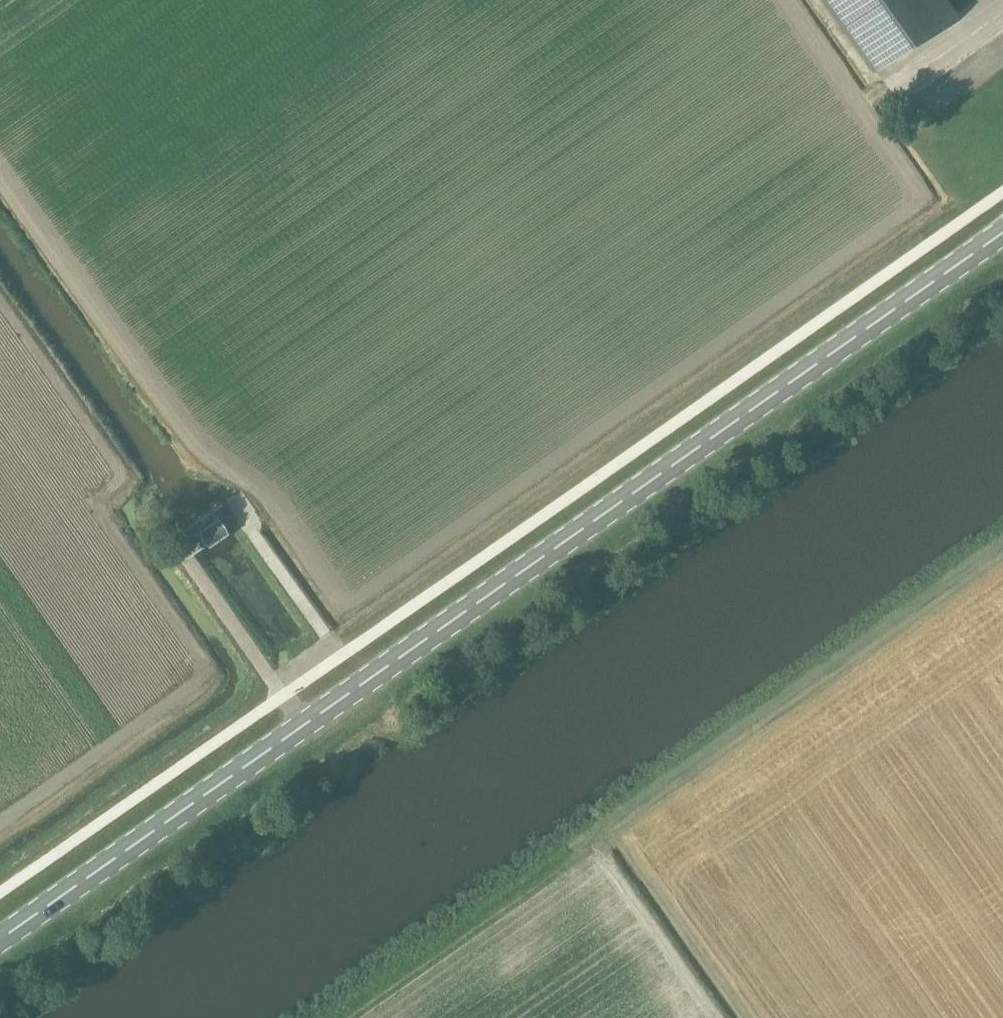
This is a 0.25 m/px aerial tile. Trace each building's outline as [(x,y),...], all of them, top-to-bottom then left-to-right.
[(957,12),(948,0),(823,0),(873,70),(957,12)] [(900,114),(909,107),(903,98),(894,105),(900,114)] [(227,532),(222,526),(217,519),(201,530),(210,544),(227,532)]
